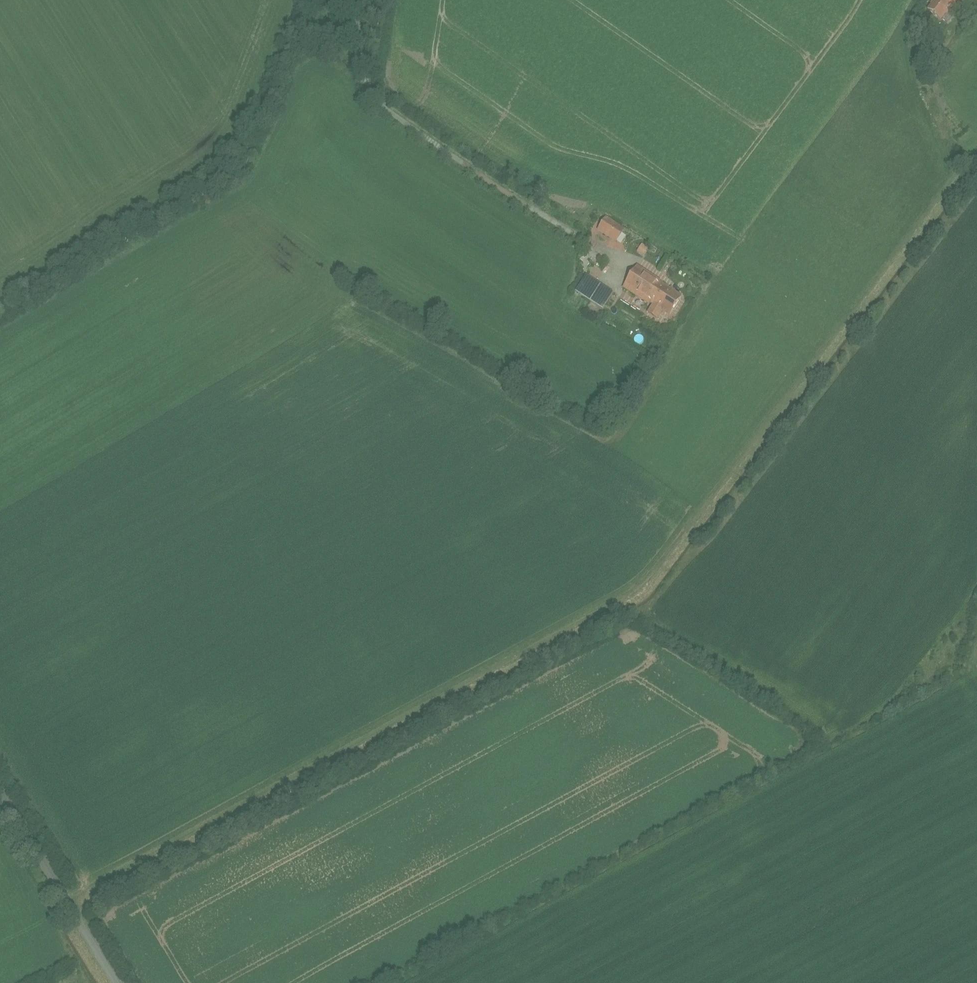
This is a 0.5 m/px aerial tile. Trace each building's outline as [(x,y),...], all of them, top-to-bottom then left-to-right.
[(924,7),(940,19),(956,0),(930,0),(924,7)] [(625,227),(605,215),(595,230),(615,242),(625,227)] [(682,294),(637,266),(623,288),(668,316),(682,294)] [(613,291),(584,274),(574,291),(602,308),(613,291)]
